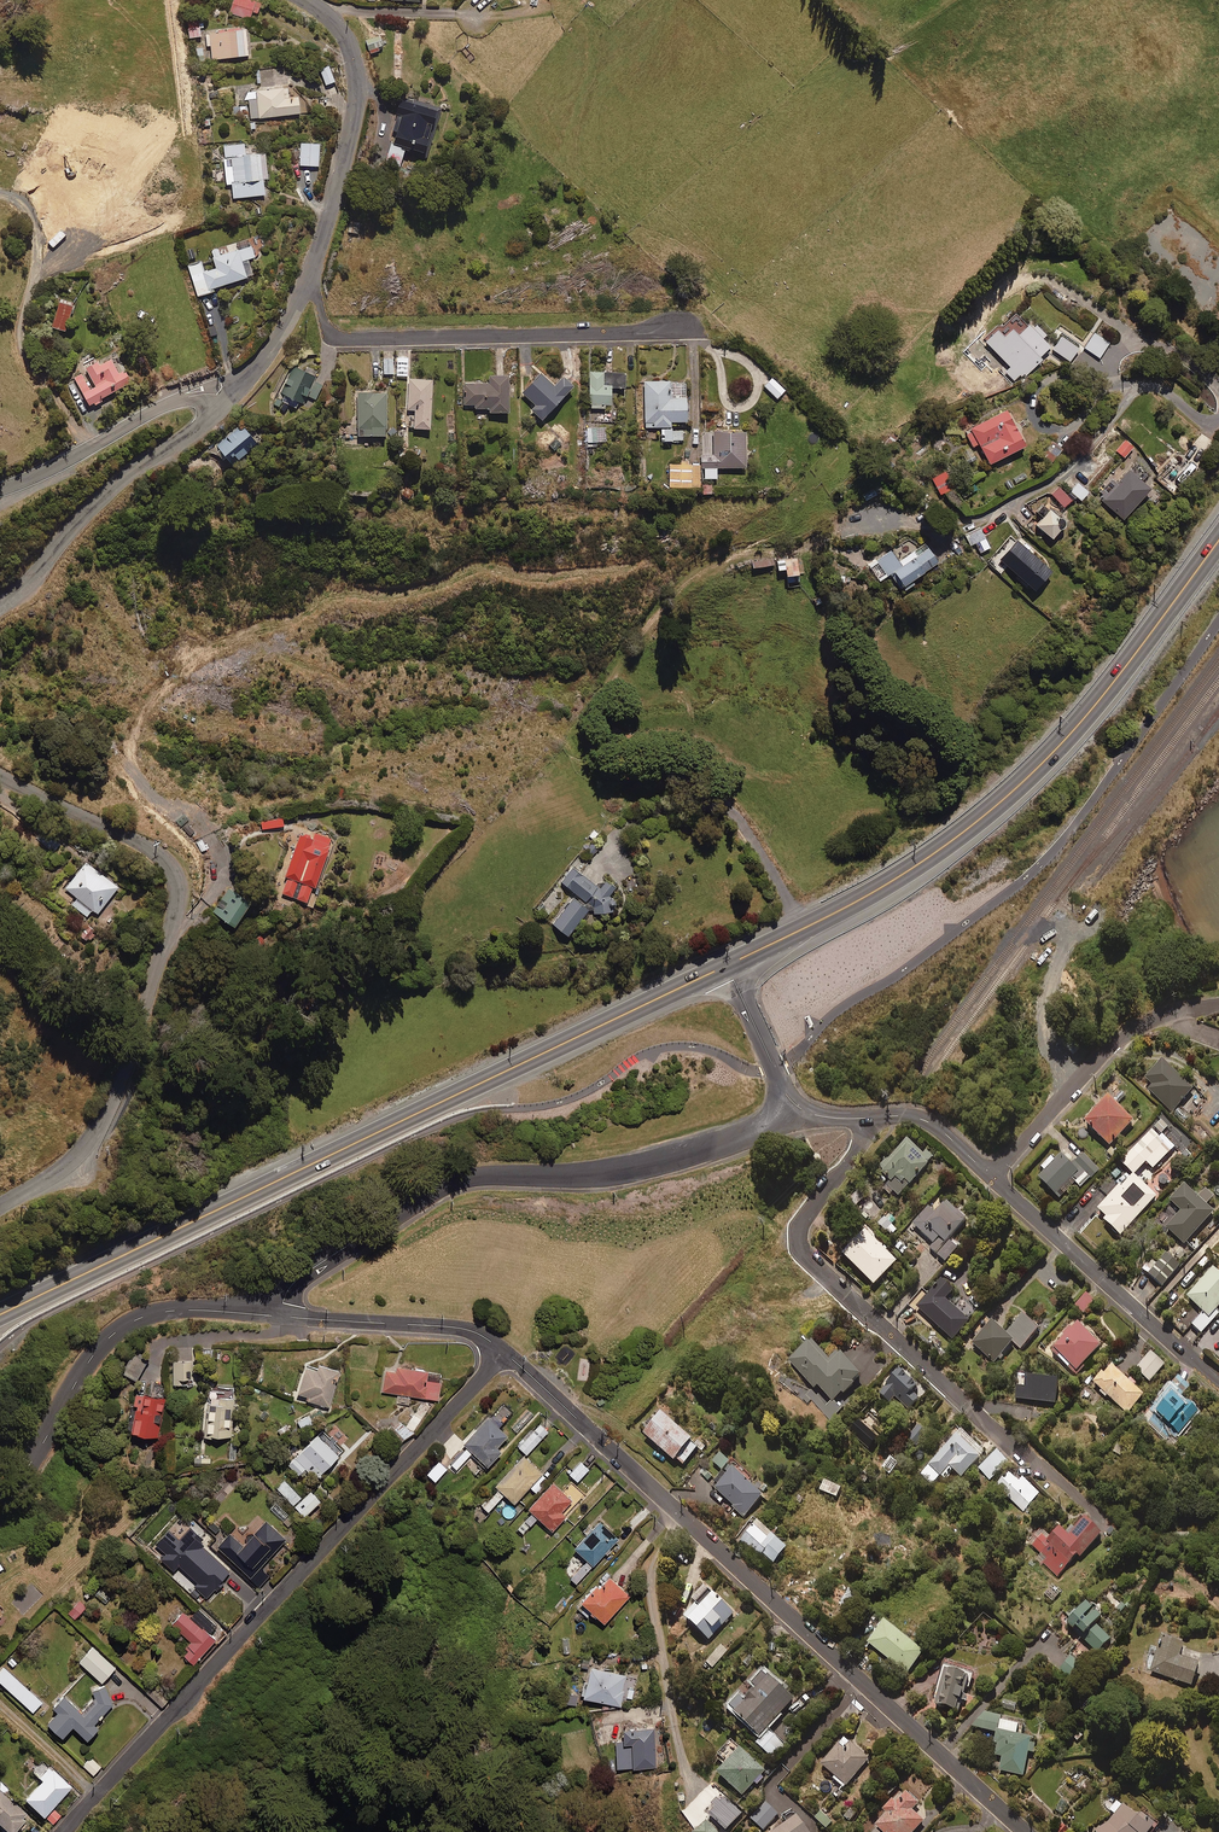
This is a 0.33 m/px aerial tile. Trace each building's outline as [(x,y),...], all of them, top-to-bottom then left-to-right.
[(229,13),(251,22),(254,14),(259,16),(263,6),(248,0),(234,0),(229,13)] [(190,39),(202,39),(201,30),(205,30),(205,20),(189,21),(190,39)] [(249,58),(248,31),(207,33),(207,46),(212,46),(212,60),(249,58)] [(383,51),(377,34),(364,39),(371,56),(383,51)] [(336,84),(330,68),(321,71),(327,87),(336,84)] [(289,99),(289,89),(258,91),(258,100),(249,100),(250,119),(302,116),(301,99),(289,99)] [(439,105),(397,95),(393,111),(396,112),(387,149),(383,148),(380,160),(398,165),(403,144),(420,149),(425,128),(433,130),(439,105)] [(320,145),(301,144),(300,167),(319,167),(320,145)] [(246,146),(225,147),(226,185),(233,185),(233,198),(265,197),(264,180),(268,179),(267,156),(246,157),(246,146)] [(358,234),(363,216),(353,213),(348,231),(358,234)] [(256,260),(250,240),(212,250),(217,269),(205,273),(202,264),(190,267),(199,299),(215,294),(214,291),(248,281),(243,264),(256,260)] [(73,302),(59,298),(52,323),(66,327),(73,302)] [(1045,333),(1031,317),(1015,332),(1010,326),(1006,330),(1001,324),(984,340),(1008,365),(1000,372),(1012,385),(1041,357),(1038,354),(1048,344),(1041,337),(1045,333)] [(1109,341),(1094,331),(1083,347),(1098,357),(1109,341)] [(1077,347),(1060,335),(1053,344),(1071,357),(1077,347)] [(131,378),(112,348),(72,374),(91,404),(131,378)] [(392,373),(392,357),(382,357),(382,373),(392,373)] [(405,373),(407,358),(397,357),(396,373),(405,373)] [(317,373),(297,362),(275,404),(279,406),(283,399),(299,408),(306,393),(315,398),(322,384),(314,380),(317,373)] [(552,382),(538,369),(519,390),(533,403),(529,407),(540,417),(570,383),(560,374),(552,382)] [(623,369),(587,370),(588,406),(609,406),(609,384),(623,384),(623,369)] [(506,373),(487,373),(487,381),(463,382),(464,406),(486,406),(486,410),(506,409),(506,373)] [(430,378),(407,377),(406,408),(413,409),(412,426),(428,427),(430,378)] [(784,390),(771,377),(763,384),(776,398),(784,390)] [(668,396),(668,379),(643,380),(644,426),(659,425),(660,439),(670,438),(669,419),(684,419),(683,395),(668,396)] [(383,390),(356,391),(357,425),(340,426),(340,434),(384,433),(383,390)] [(1024,443),(1005,407),(962,429),(971,445),(977,442),(988,462),(1024,443)] [(261,437),(247,419),(212,447),(222,459),(234,449),(239,455),(261,437)] [(604,424),(588,424),(588,440),(603,440),(604,424)] [(682,429),(672,429),(673,439),(682,439),(682,429)] [(699,453),(699,466),(744,466),(744,429),(714,429),(714,453),(699,453)] [(1038,453),(1048,462),(1060,447),(1050,439),(1038,453)] [(1132,446),(1124,439),(1115,450),(1123,457),(1132,446)] [(697,462),(667,462),(668,485),(697,484),(697,462)] [(711,467),(700,468),(701,492),(711,491),(711,467)] [(1148,486),(1128,469),(1117,482),(1110,476),(1095,494),(1121,517),(1148,486)] [(1087,490),(1077,482),(1070,490),(1080,499),(1087,490)] [(1071,498),(1059,485),(1051,493),(1062,505),(1071,498)] [(876,494),(872,487),(862,493),(865,500),(876,494)] [(1065,520),(1050,506),(1035,522),(1050,536),(1065,520)] [(980,527),(965,535),(970,544),(978,540),(983,549),(989,546),(980,527)] [(1049,569),(1016,539),(999,558),(1033,588),(1049,569)] [(916,549),(911,541),(900,548),(905,556),(897,561),(890,549),(875,559),(885,574),(889,572),(901,590),(912,583),(910,579),(937,561),(925,543),(916,549)] [(799,585),(795,556),(783,558),(787,587),(799,585)] [(773,563),(772,557),(751,559),(752,566),(773,563)] [(1005,567),(994,559),(990,565),(1001,573),(1005,567)] [(284,814),(260,818),(262,827),(285,823),(284,814)] [(201,826),(193,835),(199,841),(207,832),(201,826)] [(314,833),(298,827),(282,874),(287,875),(282,891),(307,900),(313,883),(316,884),(333,836),(315,829),(314,833)] [(601,840),(594,836),(585,851),(592,855),(601,840)] [(386,855),(377,853),(374,863),(383,866),(386,855)] [(586,863),(578,857),(572,866),(580,872),(586,863)] [(118,884),(86,860),(65,888),(78,898),(73,905),(87,916),(93,908),(98,912),(118,884)] [(608,894),(614,887),(604,878),(597,887),(576,870),(564,884),(591,907),(591,911),(611,910),(618,902),(608,894)] [(231,885),(222,879),(214,891),(222,895),(214,908),(235,922),(255,891),(235,878),(231,885)] [(587,908),(571,896),(551,923),(567,935),(587,908)] [(86,922),(77,931),(88,942),(97,932),(86,922)] [(260,934),(251,940),(256,948),(265,942),(260,934)] [(1148,1088),(1172,1111),(1192,1089),(1162,1061),(1145,1078),(1151,1084),(1148,1088)] [(1133,1121),(1107,1096),(1083,1121),(1109,1146),(1133,1121)] [(1161,1119),(1154,1127),(1161,1134),(1168,1127),(1161,1119)] [(1159,1139),(1150,1130),(1133,1148),(1153,1168),(1173,1147),(1161,1136),(1159,1139)] [(930,1161),(906,1139),(879,1170),(891,1181),(887,1185),(898,1195),(930,1161)] [(1077,1172),(1060,1155),(1038,1178),(1055,1194),(1077,1172)] [(1099,1169),(1082,1155),(1075,1163),(1091,1178),(1099,1169)] [(1139,1181),(1134,1187),(1125,1179),(1095,1212),(1120,1236),(1156,1197),(1139,1181)] [(1197,1197),(1183,1185),(1169,1201),(1173,1205),(1165,1214),(1169,1217),(1162,1225),(1184,1244),(1213,1211),(1205,1205),(1212,1197),(1204,1190),(1197,1197)] [(965,1220),(945,1201),(935,1213),(928,1207),(906,1231),(913,1238),(919,1232),(930,1242),(926,1246),(944,1262),(957,1248),(947,1239),(965,1220)] [(896,1261),(864,1231),(841,1255),(873,1285),(896,1261)] [(1180,1265),(1165,1252),(1158,1260),(1153,1256),(1142,1269),(1162,1286),(1180,1265)] [(1212,1268),(1186,1297),(1203,1312),(1191,1325),(1201,1333),(1218,1313),(1216,1310),(1218,1306),(1218,1274),(1212,1268)] [(953,1291),(940,1280),(915,1307),(952,1340),(976,1313),(962,1300),(956,1307),(946,1298),(953,1291)] [(1038,1328),(1022,1315),(1005,1335),(989,1322),(971,1344),(995,1363),(1012,1342),(1021,1349),(1038,1328)] [(1100,1346),(1076,1323),(1049,1349),(1073,1373),(1100,1346)] [(830,1361),(808,1340),(774,1373),(805,1404),(809,1400),(829,1420),(841,1408),(835,1402),(861,1377),(867,1384),(883,1368),(859,1344),(844,1358),(839,1352),(830,1361)] [(148,1358),(134,1351),(124,1368),(138,1376),(148,1358)] [(1164,1364),(1150,1352),(1135,1369),(1149,1381),(1164,1364)] [(194,1359),(173,1358),(172,1383),(192,1384),(194,1359)] [(341,1368),(320,1362),(318,1368),(306,1364),(298,1391),(307,1394),(306,1398),(329,1406),(341,1368)] [(1143,1395),(1109,1364),(1093,1383),(1127,1413),(1143,1395)] [(397,1365),(396,1370),(386,1369),(382,1391),(438,1399),(442,1374),(427,1372),(427,1369),(397,1365)] [(918,1386),(898,1368),(877,1392),(888,1402),(894,1396),(908,1409),(918,1398),(920,1399),(927,1392),(919,1385),(918,1386)] [(1189,1386),(1177,1376),(1143,1418),(1172,1442),(1197,1411),(1180,1396),(1189,1386)] [(1057,1382),(1017,1377),(1015,1399),(1055,1403),(1057,1382)] [(234,1387),(210,1386),(207,1433),(231,1435),(234,1387)] [(165,1395),(136,1390),(133,1405),(130,1404),(126,1429),(158,1434),(165,1395)] [(424,1398),(406,1426),(400,1421),(391,1435),(401,1441),(414,1431),(432,1403),(424,1398)] [(464,1443),(467,1446),(451,1463),(457,1469),(471,1454),(486,1467),(502,1450),(497,1445),(508,1434),(499,1426),(512,1411),(504,1403),(491,1418),(488,1416),(464,1443)] [(698,1446),(659,1414),(642,1434),(680,1467),(698,1446)] [(548,1431),(540,1423),(519,1446),(527,1454),(548,1431)] [(464,1427),(455,1436),(453,1434),(442,1447),(451,1459),(464,1444),(462,1442),(470,1433),(464,1427)] [(342,1450),(321,1430),(289,1463),(300,1474),(308,1466),(318,1475),(342,1450)] [(983,1452),(959,1430),(921,1473),(932,1483),(940,1474),(945,1479),(953,1470),(961,1477),(983,1452)] [(548,1477),(524,1454),(496,1485),(515,1502),(530,1486),(536,1491),(548,1477)] [(447,1467),(436,1458),(425,1470),(436,1480),(447,1467)] [(744,1517),(765,1493),(751,1480),(755,1476),(734,1458),(732,1458),(722,1469),(723,1471),(715,1480),(717,1481),(713,1485),(734,1504),(732,1506),(744,1517)] [(589,1469),(580,1461),(569,1472),(578,1481),(589,1469)] [(1019,1482),(1007,1472),(995,1487),(1023,1511),(1038,1493),(1022,1479),(1019,1482)] [(613,1482),(607,1477),(590,1496),(596,1501),(613,1482)] [(303,1497),(285,1479),(278,1487),(305,1514),(320,1499),(310,1489),(303,1497)] [(840,1487),(823,1480),(819,1490),(836,1497),(840,1487)] [(572,1499),(553,1481),(528,1508),(532,1511),(525,1519),(531,1524),(538,1516),(553,1530),(566,1515),(561,1511),(572,1499)] [(503,1494),(498,1490),(483,1506),(488,1511),(503,1494)] [(519,1512),(506,1500),(495,1512),(508,1524),(519,1512)] [(294,1519),(276,1502),(270,1508),(289,1525),(294,1519)] [(1100,1535),(1083,1518),(1068,1534),(1060,1526),(1049,1538),(1040,1529),(1028,1542),(1044,1557),(1041,1560),(1057,1576),(1077,1555),(1079,1557),(1100,1535)] [(619,1538),(600,1519),(574,1546),(588,1559),(572,1576),(577,1581),(619,1538)] [(285,1538),(265,1520),(248,1538),(235,1526),(217,1545),(260,1584),(269,1575),(259,1567),(285,1538)] [(213,1536),(198,1521),(189,1530),(205,1545),(213,1536)] [(785,1548),(756,1521),(740,1538),(760,1556),(761,1554),(772,1563),(785,1548)] [(229,1564),(208,1544),(199,1554),(220,1573),(229,1564)] [(216,1576),(198,1559),(180,1577),(209,1604),(220,1593),(209,1583),(216,1576)] [(630,1595),(608,1574),(582,1601),(604,1622),(630,1595)] [(732,1614),(702,1587),(690,1600),(695,1604),(682,1618),(708,1641),(732,1614)] [(847,1606),(855,1590),(849,1587),(841,1603),(847,1606)] [(1126,1607),(1111,1591),(1106,1596),(1120,1612),(1126,1607)] [(87,1605),(79,1598),(68,1610),(75,1617),(87,1605)] [(1101,1617),(1086,1602),(1064,1624),(1073,1633),(1075,1631),(1096,1652),(1110,1639),(1094,1624),(1101,1617)] [(215,1639),(182,1610),(172,1622),(192,1641),(182,1652),(194,1663),(215,1639)] [(922,1652),(882,1623),(866,1644),(907,1674),(922,1652)] [(1183,1646),(1161,1638),(1150,1672),(1191,1686),(1199,1663),(1179,1656),(1183,1646)] [(727,1651),(720,1645),(705,1663),(712,1669),(727,1651)] [(116,1666),(93,1646),(79,1660),(102,1681),(116,1666)] [(545,1649),(536,1648),(536,1661),(545,1661),(545,1649)] [(1082,1666),(1072,1657),(1060,1669),(1070,1679),(1082,1666)] [(627,1673),(591,1665),(584,1696),(620,1705),(627,1673)] [(2,1667),(0,1669),(0,1684),(32,1712),(41,1702),(2,1667)] [(775,1685),(760,1671),(727,1708),(758,1737),(794,1698),(777,1682),(775,1685)] [(963,1676),(943,1671),(933,1706),(957,1712),(964,1687),(969,1689),(972,1675),(964,1672),(963,1676)] [(105,1687),(100,1684),(92,1692),(96,1697),(83,1712),(64,1694),(54,1705),(59,1709),(48,1721),(63,1735),(73,1725),(88,1739),(99,1727),(94,1723),(113,1703),(105,1687)] [(1023,1724),(982,1714),(973,1728),(996,1734),(993,1745),(996,1746),(994,1757),(1001,1758),(998,1771),(1022,1776),(1028,1753),(1032,1754),(1036,1740),(1020,1737),(1023,1724)] [(656,1766),(655,1727),(625,1728),(625,1740),(617,1740),(618,1768),(656,1766)] [(787,1745),(768,1730),(756,1744),(774,1760),(787,1745)] [(869,1759),(844,1737),(819,1767),(844,1788),(869,1759)] [(766,1771),(739,1747),(716,1773),(742,1796),(754,1782),(755,1784),(766,1771)] [(101,1767),(91,1757),(83,1765),(93,1775),(101,1767)] [(71,1787),(49,1767),(39,1778),(41,1780),(24,1799),(43,1817),(71,1787)] [(902,1790),(877,1816),(881,1820),(874,1827),(880,1831),(914,1831),(923,1822),(911,1811),(917,1804),(902,1790)] [(0,1791),(0,1827),(6,1831),(14,1831),(29,1815),(0,1791)] [(1095,1831),(1149,1831),(1152,1827),(1117,1801),(1109,1812),(1115,1816),(1094,1830),(1095,1831)] [(778,1813),(765,1802),(750,1820),(762,1831),(778,1813)] [(60,1815),(54,1810),(46,1819),(52,1824),(60,1815)] [(831,1823),(821,1813),(814,1819),(824,1829),(831,1823)] [(728,1823),(720,1815),(714,1820),(723,1828),(728,1823)] [(796,1816),(775,1831),(807,1831),(796,1816)] [(705,1821),(694,1831),(716,1831),(705,1821)]
